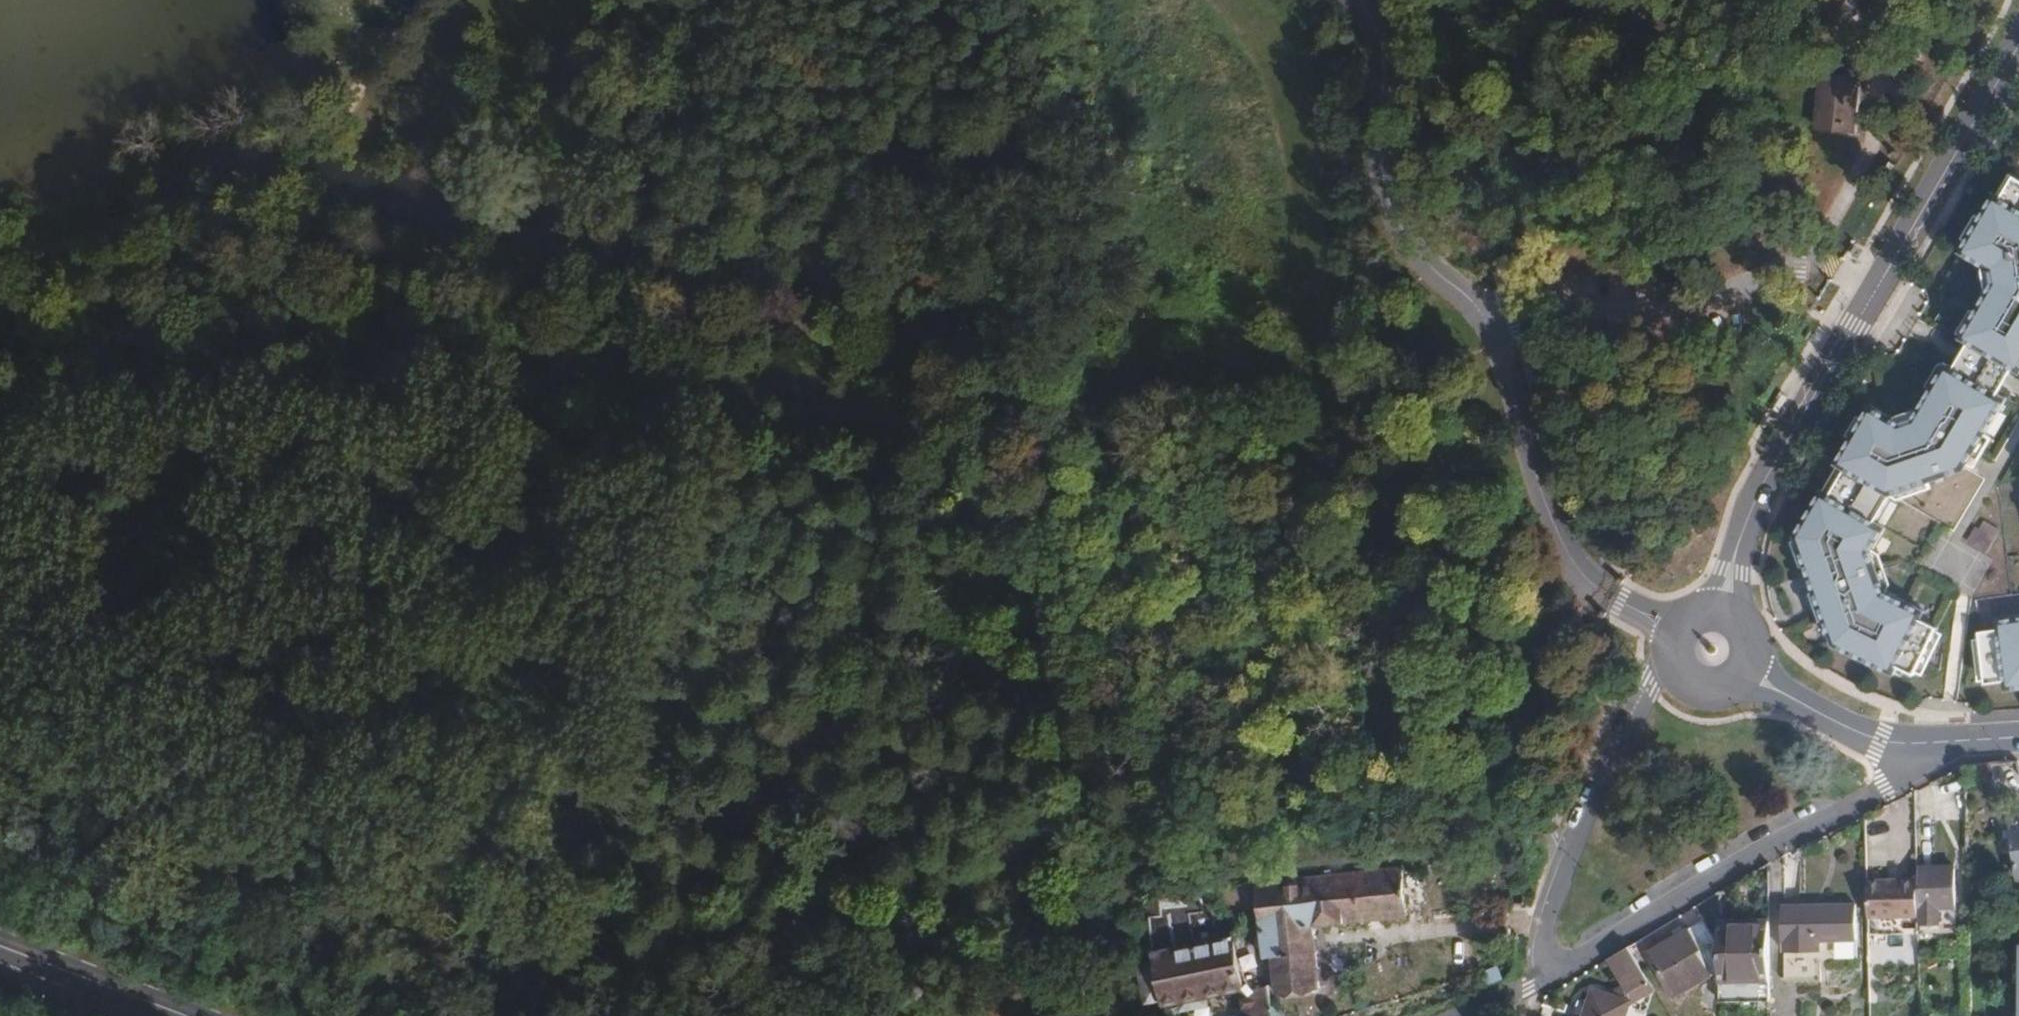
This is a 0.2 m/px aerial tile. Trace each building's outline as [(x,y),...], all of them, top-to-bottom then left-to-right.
[(1820,74),(1816,126),(1852,129),(1857,76),(1820,74)] [(1960,250),(1982,263),(1987,290),(1960,336),(1968,340),(2012,366),(2018,370),(2018,178),(2009,172),(1996,193),(1994,192),(1960,250)] [(1968,340),(1951,365),(1996,392),(2012,366),(1968,340)] [(1951,365),(1945,362),(1919,406),(1891,415),(1869,403),(1836,463),(1843,467),(1827,495),(1819,490),(1793,533),(1833,642),(1892,672),(1897,663),(1914,671),(1936,624),(1919,616),(1923,608),(1883,589),(1869,549),(1880,524),(1873,519),(1889,492),(1963,466),(2004,396),(1996,392),(1951,365)] [(1982,518),(1977,527),(1974,525),(1965,540),(1985,551),(1998,527),(1982,518)] [(1996,618),(1997,627),(1978,629),(1985,681),(2004,679),(2005,688),(2018,686),(2018,615),(1996,618)] [(2016,878),(2018,878),(2018,820),(2009,821),(2016,878)] [(1406,916),(1401,866),(1257,882),(1265,958),(1271,957),(1275,990),(1320,987),(1315,927),(1406,916)] [(1952,869),(1916,870),(1917,877),(1917,917),(1918,926),(1934,925),(1937,922),(1937,908),(1953,907),(1952,869)] [(1917,877),(1867,877),(1868,918),(1917,917),(1917,877)] [(1782,939),(1782,950),(1819,950),(1819,940),(1853,938),(1854,903),(1779,904),(1779,938),(1782,939)] [(1701,919),(1646,951),(1672,994),(1708,973),(1695,953),(1715,941),(1701,919)] [(1742,923),(1717,924),(1718,977),(1768,977),(1767,919),(1744,920),(1742,923)] [(1231,940),(1147,957),(1149,968),(1137,970),(1142,1000),(1156,997),(1158,1004),(1237,989),(1231,940)] [(1626,944),(1607,956),(1627,991),(1646,978),(1626,944)] [(1819,950),(1782,950),(1783,981),(1819,980),(1819,950)] [(1718,977),(1718,999),(1768,999),(1768,977),(1718,977)] [(1646,978),(1627,991),(1632,999),(1651,986),(1646,978)] [(1239,993),(1241,1002),(1254,1015),(1271,1004),(1266,985),(1239,993)] [(1573,1015),(1624,1015),(1629,998),(1591,988),(1586,1001),(1578,998),(1573,1015)] [(1279,1013),(1271,1004),(1254,1015),(1276,1015),(1279,1013)]
